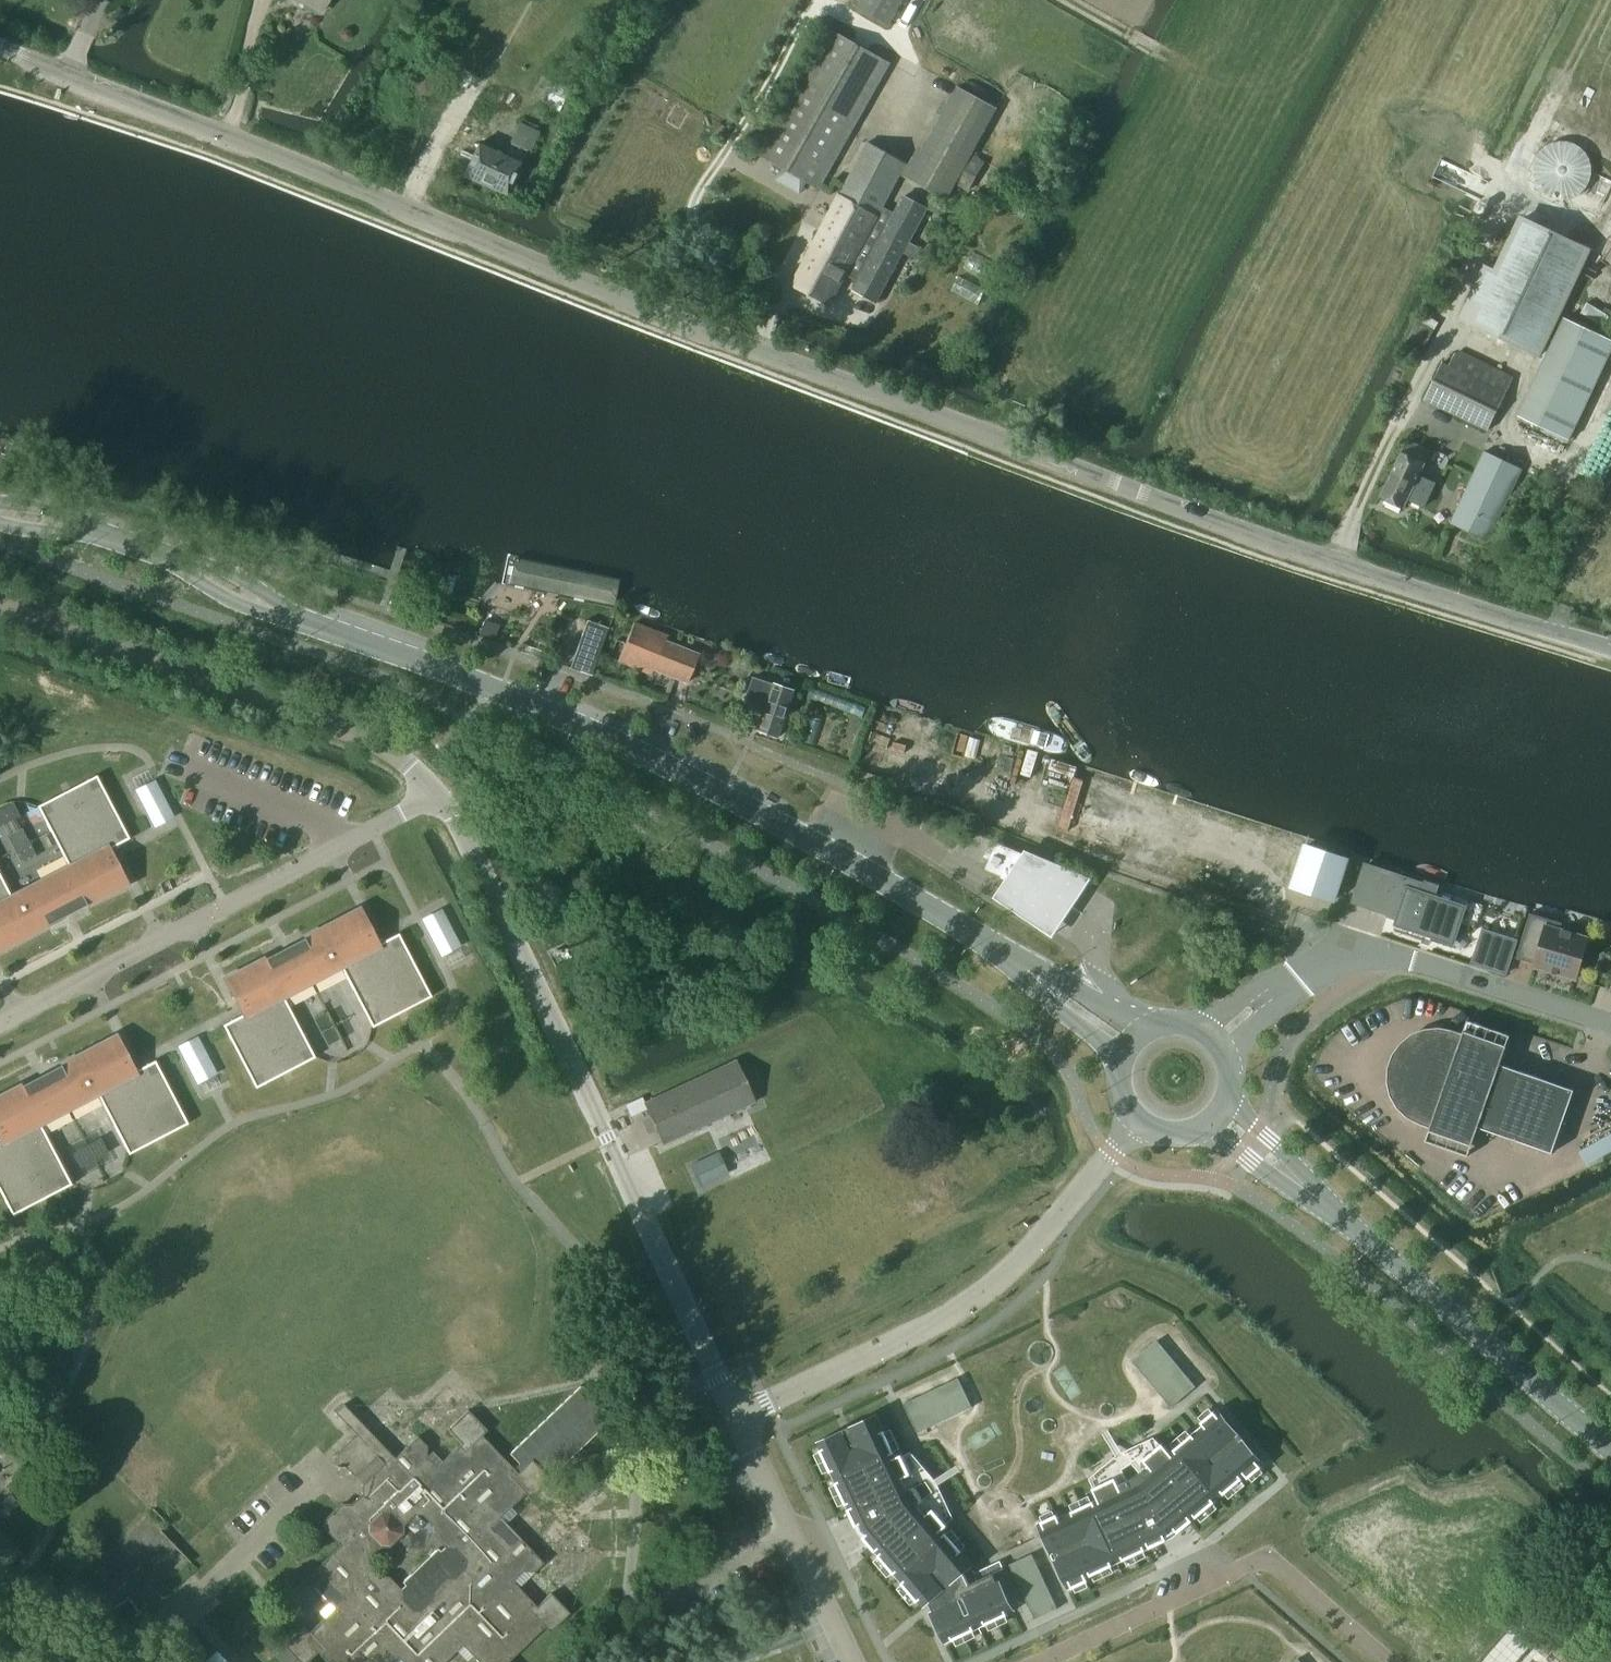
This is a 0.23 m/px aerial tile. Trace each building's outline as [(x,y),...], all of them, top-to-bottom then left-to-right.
[(320,13),(328,0),(298,0),(320,13)] [(857,8),(888,26),(903,0),(862,0),(857,8)] [(890,63),(828,28),(757,154),(818,189),(890,63)] [(341,30),(339,34),(340,39),(344,41),(348,40),(351,36),(350,32),(346,29),(341,30)] [(958,87),(907,180),(945,200),(953,186),(967,194),(984,164),(970,156),(996,108),(958,87)] [(520,120),(510,142),(526,150),(531,152),(538,135),(534,133),(536,128),(520,120)] [(1559,140),(1557,141),(1554,142),(1551,143),(1549,144),(1547,146),(1545,148),(1543,149),(1541,152),(1539,154),(1538,157),(1536,159),(1535,162),(1535,165),(1534,168),(1534,170),(1534,173),(1534,176),(1535,179),(1535,181),(1536,184),(1538,186),(1539,189),(1541,191),(1542,193),(1544,195),(1547,197),(1549,198),(1551,200),(1554,201),(1556,202),(1559,202),(1562,203),(1564,203),(1567,203),(1570,203),(1573,202),(1575,201),(1578,201),(1580,199),(1583,198),(1585,196),(1587,195),(1589,193),(1591,191),(1592,188),(1594,186),(1595,183),(1596,181),(1596,178),(1597,175),(1597,173),(1597,170),(1597,167),(1596,165),(1596,162),(1595,159),(1594,157),(1592,154),(1591,152),(1589,150),(1587,148),(1585,146),(1583,145),(1580,143),(1578,142),(1575,141),(1573,140),(1570,140),(1565,140),(1562,140),(1559,140)] [(463,176),(505,195),(520,163),(478,144),(463,176)] [(867,144),(829,214),(793,284),(831,304),(849,270),(850,271),(882,210),(906,166),(867,144)] [(857,284),(854,289),(877,302),(901,257),(913,263),(918,252),(907,246),(925,211),(938,218),(942,211),(924,201),(920,208),(903,199),(894,216),(857,284)] [(1484,267),(1460,319),(1538,356),(1589,250),(1523,218),(1497,273),(1484,267)] [(959,277),(952,291),(979,305),(986,291),(959,277)] [(1587,304),(1580,314),(1602,328),(1609,317),(1587,304)] [(1568,440),(1610,350),(1610,340),(1564,318),(1518,417),(1568,440)] [(1442,363),(1424,400),(1488,431),(1511,383),(1453,354),(1448,366),(1442,363)] [(1430,452),(1407,441),(1381,497),(1403,508),(1407,499),(1424,507),(1435,483),(1419,475),(1430,452)] [(1451,523),(1488,540),(1521,469),(1485,452),(1451,523)] [(502,587),(614,610),(621,577),(509,553),(502,587)] [(484,622),(479,636),(494,642),(499,627),(484,622)] [(586,623),(577,647),(597,655),(607,630),(586,623)] [(625,643),(618,661),(652,674),(653,670),(687,684),(699,656),(665,642),(667,636),(634,623),(625,643)] [(759,730),(779,737),(779,736),(794,691),(795,691),(775,684),(754,677),(746,700),(745,700),(744,701),(767,709),(760,729),(759,729),(759,730)] [(65,916),(125,884),(108,850),(129,839),(96,776),(38,806),(69,868),(12,898),(0,874),(0,950),(65,916)] [(154,782),(138,790),(156,825),(172,817),(154,782)] [(1235,836),(1223,873),(1276,891),(1281,875),(1294,879),(1291,887),(1333,901),(1344,867),(1302,854),(1296,873),(1284,869),(1289,854),(1235,836)] [(1037,862),(1037,860),(997,843),(986,869),(1011,880),(1016,882),(1030,876),(1037,861),(1037,862)] [(1025,848),(993,895),(1051,934),(1092,876),(1025,848)] [(1366,865),(1353,902),(1399,917),(1396,924),(1397,925),(1397,924),(1432,936),(1431,938),(1435,939),(1435,937),(1452,942),(1452,943),(1453,943),(1464,908),(1465,908),(1435,898),(1439,886),(1426,882),(1425,885),(1366,865)] [(359,911),(227,980),(245,1014),(223,1025),(256,1088),(315,1057),(283,996),(340,966),(372,1027),(431,997),(398,934),(377,945),(359,911)] [(440,912),(425,920),(443,954),(458,946),(440,912)] [(1534,967),(1575,980),(1588,938),(1560,930),(1562,923),(1530,914),(1517,958),(1518,959),(1519,957),(1535,962),(1534,967)] [(1483,930),(1472,964),(1505,975),(1516,941),(1483,930)] [(1422,1120),(1431,1123),(1430,1128),(1431,1128),(1433,1123),(1473,1137),(1471,1142),(1472,1143),(1478,1128),(1552,1154),(1574,1091),(1500,1065),(1505,1050),(1503,1049),(1501,1054),(1462,1040),(1464,1035),(1462,1035),(1461,1040),(1451,1037),(1439,1034),(1426,1035),(1415,1040),(1405,1048),(1397,1058),(1393,1070),(1393,1082),(1396,1094),(1402,1105),(1411,1114),(1422,1120)] [(0,1098),(0,1138),(1,1141),(0,1141),(0,1191),(13,1215),(72,1184),(40,1123),(97,1093),(128,1153),(188,1124),(155,1061),(133,1072),(115,1038),(0,1098)] [(197,1039),(181,1047),(199,1081),(215,1073),(197,1039)] [(736,1062),(645,1104),(651,1118),(656,1129),(663,1143),(754,1101),(741,1073),(736,1062)] [(631,1117),(645,1110),(643,1105),(640,1098),(625,1105),(631,1117)] [(1579,1153),(1586,1165),(1610,1151),(1610,1134),(1579,1153)] [(727,1173),(718,1153),(690,1166),(699,1186),(727,1173)] [(1157,1340),(1132,1361),(1171,1408),(1196,1387),(1157,1340)] [(958,1378),(904,1404),(918,1433),(972,1407),(958,1378)] [(325,1617),(310,1632),(304,1626),(284,1645),(274,1655),(281,1661),(292,1661),(296,1658),(300,1661),(311,1661),(309,1660),(318,1652),(327,1661),(394,1661),(399,1658),(403,1661),(445,1661),(463,1645),(479,1661),(508,1661),(545,1627),(550,1632),(570,1613),(551,1593),(537,1606),(518,1587),(513,1581),(523,1572),(534,1572),(544,1563),(506,1523),(500,1517),(511,1507),(526,1493),(531,1498),(540,1489),(550,1499),(560,1489),(551,1479),(550,1478),(612,1418),(589,1393),(581,1385),(578,1388),(509,1454),(523,1468),(518,1473),(482,1435),(487,1430),(471,1413),(468,1410),(448,1429),(460,1441),(461,1443),(442,1462),(436,1467),(427,1457),(427,1446),(418,1436),(406,1447),(395,1458),(379,1442),(363,1425),(343,1404),(335,1412),(356,1435),(337,1453),(337,1466),(337,1467),(346,1467),(362,1484),(362,1493),(351,1504),(342,1503),(337,1508),(325,1519),(325,1529),(334,1539),(338,1543),(340,1545),(315,1570),(306,1578),(314,1586),(329,1602),(319,1612),(325,1617)] [(1057,1516),(1038,1525),(1068,1589),(1087,1580),(1085,1577),(1166,1540),(1165,1537),(1175,1531),(1177,1533),(1245,1475),(1247,1478),(1263,1465),(1217,1410),(1201,1423),(1203,1426),(1170,1454),(1162,1445),(1143,1461),(1151,1470),(1144,1477),(1140,1472),(1126,1481),(1129,1486),(1120,1490),(1115,1479),(1092,1490),(1097,1501),(1058,1519),(1057,1516)] [(895,1458),(875,1416),(817,1443),(856,1526),(858,1525),(865,1535),(863,1537),(922,1607),(928,1602),(933,1612),(931,1613),(945,1643),(1013,1611),(999,1581),(996,1582),(992,1574),(971,1583),(965,1571),(972,1566),(942,1530),(946,1527),(932,1510),(925,1516),(917,1506),(923,1501),(915,1487),(906,1490),(901,1479),(909,1475),(900,1455),(895,1458)] [(13,1561),(22,1553),(0,1530),(0,1573),(13,1561)] [(1032,1555),(1011,1565),(1037,1621),(1059,1611),(1032,1555)]
